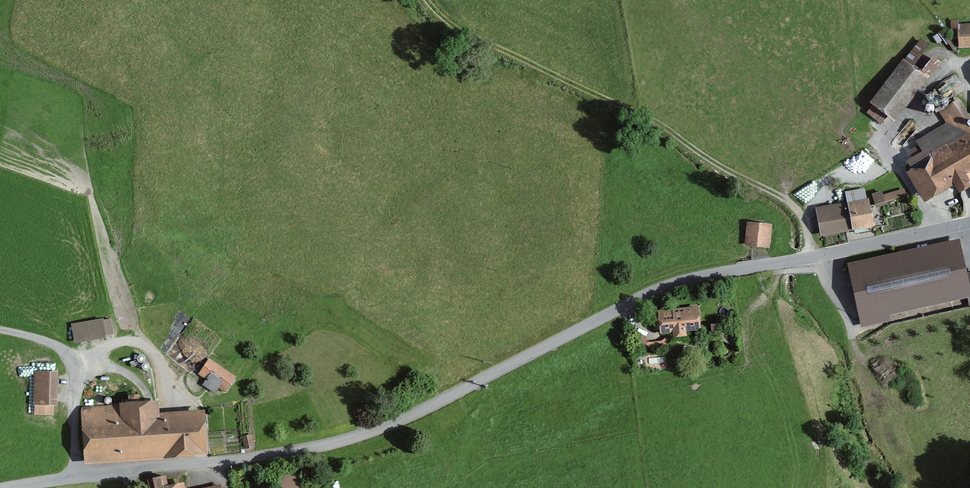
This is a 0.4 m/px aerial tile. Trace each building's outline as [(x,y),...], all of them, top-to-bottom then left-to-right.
[(958,21),(952,21),(952,38),(959,38),(959,44),(969,43),(969,37),(969,25),(958,26),(958,21)] [(889,115),(919,76),(904,64),(873,104),(889,115)] [(953,102),(949,104),(949,105),(948,105),(947,105),(946,105),(945,104),(944,104),(936,108),(938,111),(940,110),(948,123),(917,142),(919,145),(910,151),(914,158),(907,162),(927,195),(953,180),(958,188),(967,182),(963,174),(969,170),(969,128),(953,102)] [(822,233),(870,225),(865,191),(846,194),(849,211),(819,216),(822,233)] [(904,191),(872,200),(874,206),(905,196),(904,191)] [(751,225),(749,244),(767,246),(769,227),(751,225)] [(887,319),(886,314),(969,296),(957,243),(851,266),(864,324),(887,319)] [(684,335),(684,328),(697,326),(695,308),(661,312),(661,314),(653,315),(655,330),(673,329),(674,336),(684,335)] [(71,325),(74,340),(104,335),(101,320),(71,325)] [(224,391),(234,378),(209,361),(199,374),(207,379),(204,385),(214,392),(217,387),(224,391)] [(52,404),(53,374),(36,373),(35,403),(52,404)] [(83,409),(86,456),(200,449),(198,417),(157,420),(156,405),(103,408),(102,394),(94,395),(95,408),(83,409)] [(242,437),(244,449),(252,447),(250,436),(242,437)] [(279,487),(303,487),(305,487),(301,470),(277,474),(279,487)] [(165,476),(148,479),(150,487),(168,487),(165,476)]
